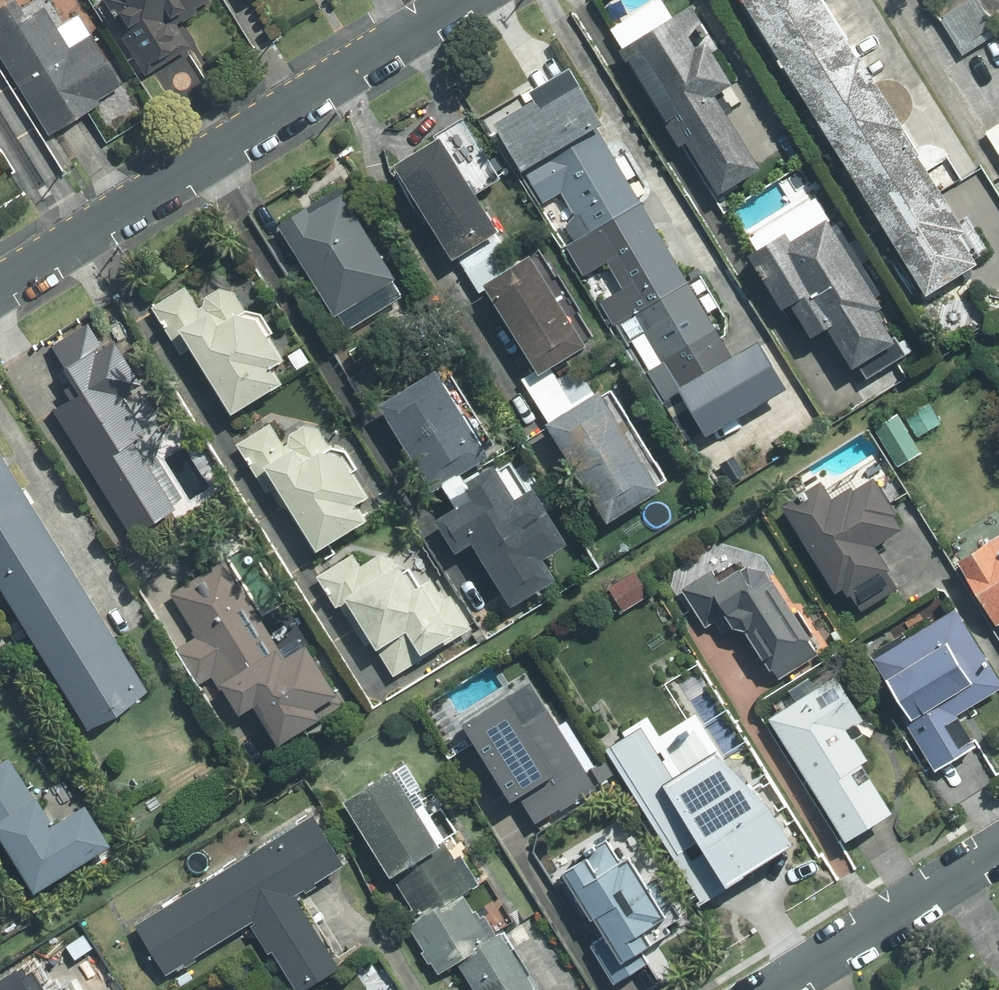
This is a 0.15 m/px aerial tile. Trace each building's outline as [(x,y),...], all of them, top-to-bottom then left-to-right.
[(47,135),(122,84),(78,20),(59,33),(42,8),(22,22),(8,0),(0,0),(0,67),(47,135)] [(99,8),(144,77),(186,49),(167,20),(197,0),(112,0),(99,8)] [(616,38),(715,203),(760,176),(712,96),(735,82),(686,0),(680,0),(616,38)] [(922,303),(983,266),(820,0),(736,0),(922,303)] [(940,18),(961,55),(998,34),(998,31),(981,0),(972,0),(940,18)] [(736,355),(570,74),(485,124),(561,253),(588,237),(706,436),(787,388),(759,342),(736,355)] [(984,132),(998,155),(998,122),(984,132)] [(433,135),(389,162),(452,263),(496,236),(433,135)] [(14,167),(0,144),(0,176),(14,167)] [(336,187),(273,225),(332,322),(395,284),(336,187)] [(818,213),(740,261),(794,348),(825,329),(853,374),(899,345),(818,213)] [(528,257),(477,288),(535,383),(586,352),(528,257)] [(176,278),(146,296),(225,423),(293,381),(249,311),(191,303),(176,278)] [(73,398),(49,413),(124,537),(169,510),(130,444),(143,437),(117,394),(127,388),(88,322),(43,349),(73,398)] [(435,363),(368,403),(420,489),(445,474),(462,501),(434,518),(451,546),(471,534),(517,611),(563,583),(553,566),(572,554),(527,479),(511,489),(435,363)] [(601,396),(542,431),(599,527),(658,491),(601,396)] [(926,400),(901,414),(916,439),(941,424),(926,400)] [(895,414),(873,429),(899,468),(921,454),(895,414)] [(273,428),(239,447),(304,562),(376,522),(322,426),(284,447),(273,428)] [(744,475),(732,456),(706,473),(718,492),(744,475)] [(77,736),(137,700),(0,474),(0,609),(77,736)] [(909,538),(874,477),(820,507),(810,489),(781,505),(844,616),(897,587),(879,555),(909,538)] [(390,531),(320,574),(376,663),(408,643),(419,661),(456,638),(390,531)] [(953,560),(996,631),(998,629),(998,532),(953,560)] [(228,562),(162,598),(259,772),(357,718),(311,635),(279,653),(228,562)] [(721,563),(689,582),(711,618),(734,605),(773,671),(810,650),(766,576),(721,563)] [(633,574),(603,592),(616,614),(646,595),(633,574)] [(862,663),(932,778),(977,751),(957,719),(998,693),(998,684),(952,608),(862,663)] [(534,678),(452,720),(497,808),(517,797),(531,824),(593,792),(534,678)] [(856,724),(829,680),(762,719),(840,850),(891,821),(839,734),(856,724)] [(641,717),(608,736),(701,890),(794,834),(774,801),(719,748),(699,722),(658,746),(641,717)] [(330,800),(438,974),(459,961),(476,989),(526,989),(462,886),(486,871),(411,750),(330,800)] [(0,763),(0,852),(30,900),(112,849),(84,805),(49,827),(7,759),(0,763)] [(309,808),(127,923),(165,982),(249,929),(288,989),(309,989),(338,972),(293,902),(347,868),(309,808)] [(667,925),(627,861),(594,881),(580,860),(555,875),(622,982),(661,957),(648,936),(667,925)]
